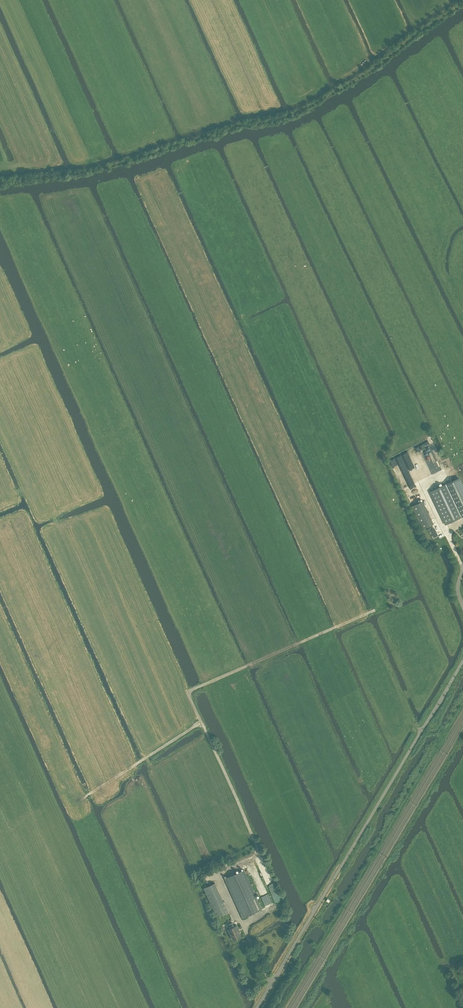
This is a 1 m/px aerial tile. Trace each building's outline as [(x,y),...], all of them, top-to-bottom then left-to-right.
[(429,492),(445,525),(462,516),(462,487),(459,478),(457,479),(429,492)] [(423,529),(434,524),(423,501),(412,506),(423,529)] [(242,918),(262,909),(244,870),(224,878),(242,918)] [(217,917),(228,912),(214,883),(203,888),(217,917)] [(233,940),(241,936),(238,930),(239,930),(237,925),(234,926),(232,923),(227,925),(229,929),(228,929),(233,940)]
